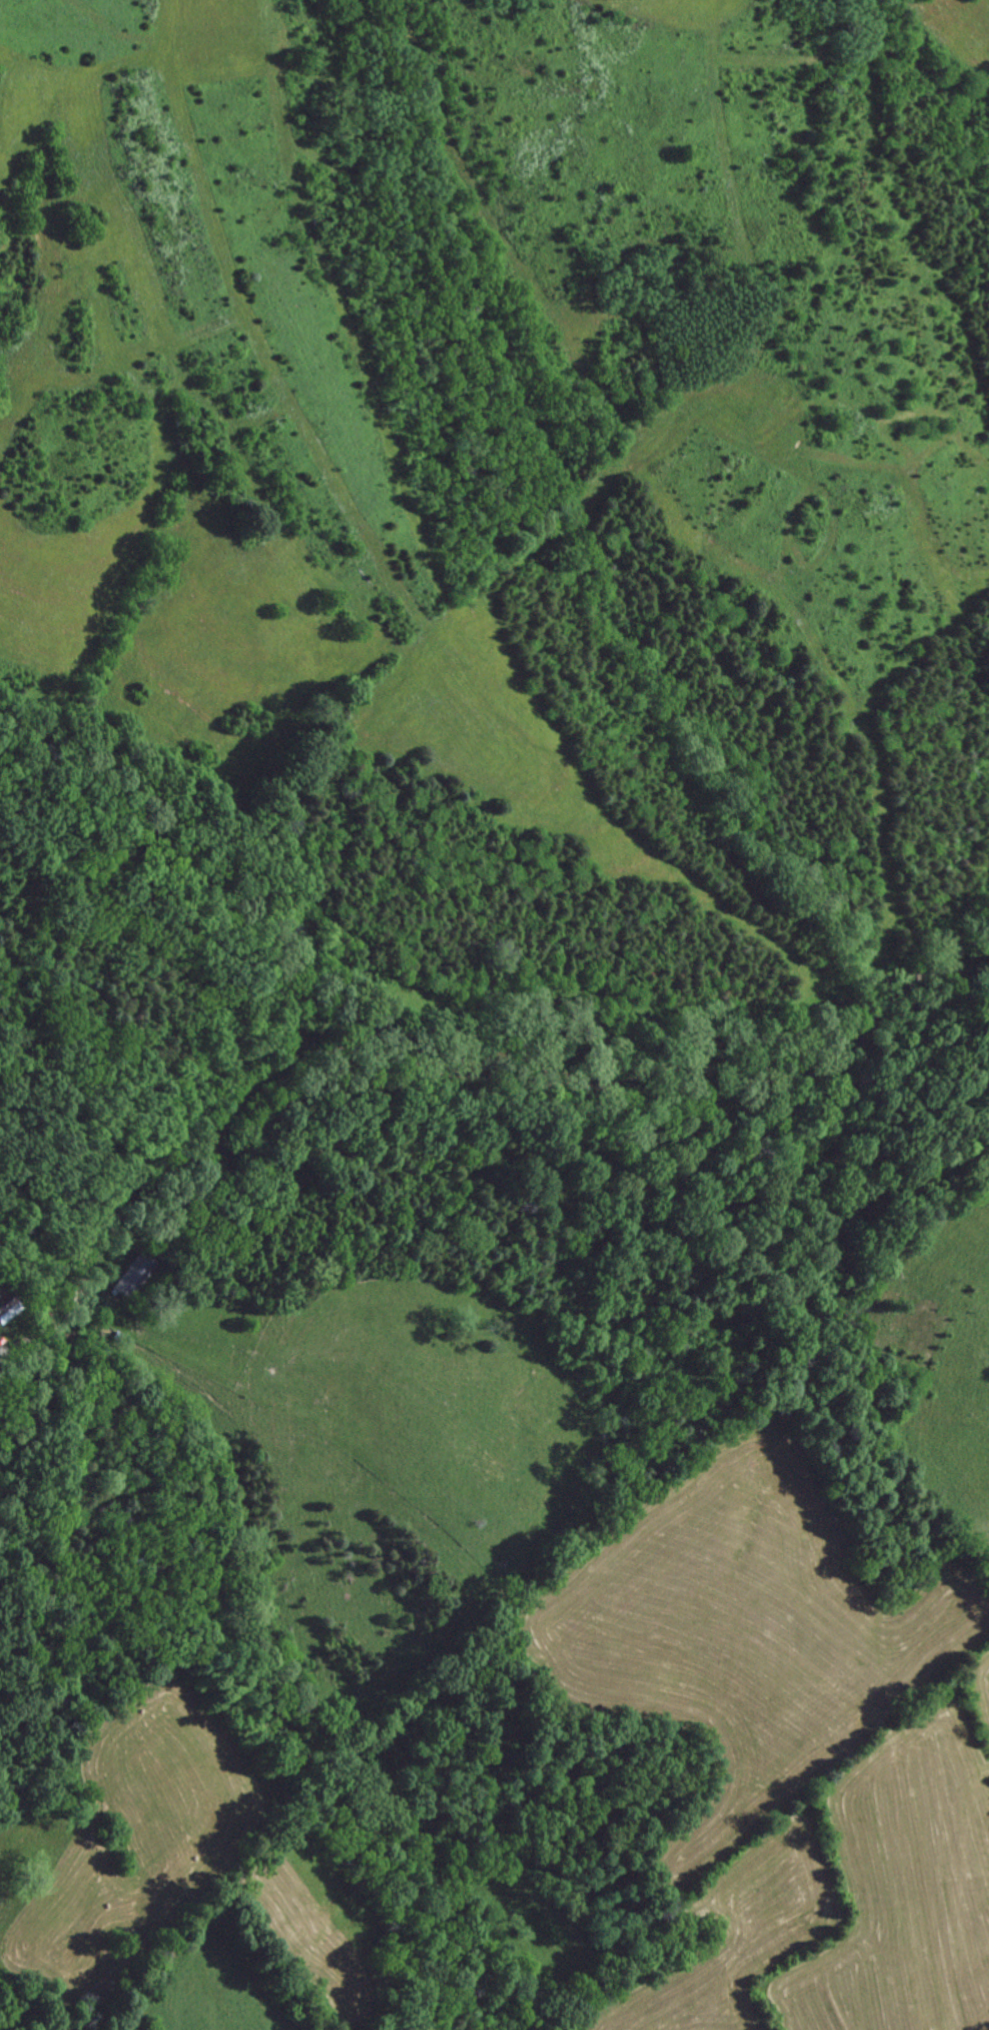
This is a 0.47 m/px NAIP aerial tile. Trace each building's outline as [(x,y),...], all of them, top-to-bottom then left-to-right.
[(129,1298),(158,1262),(140,1248),(112,1284),(129,1298)]
